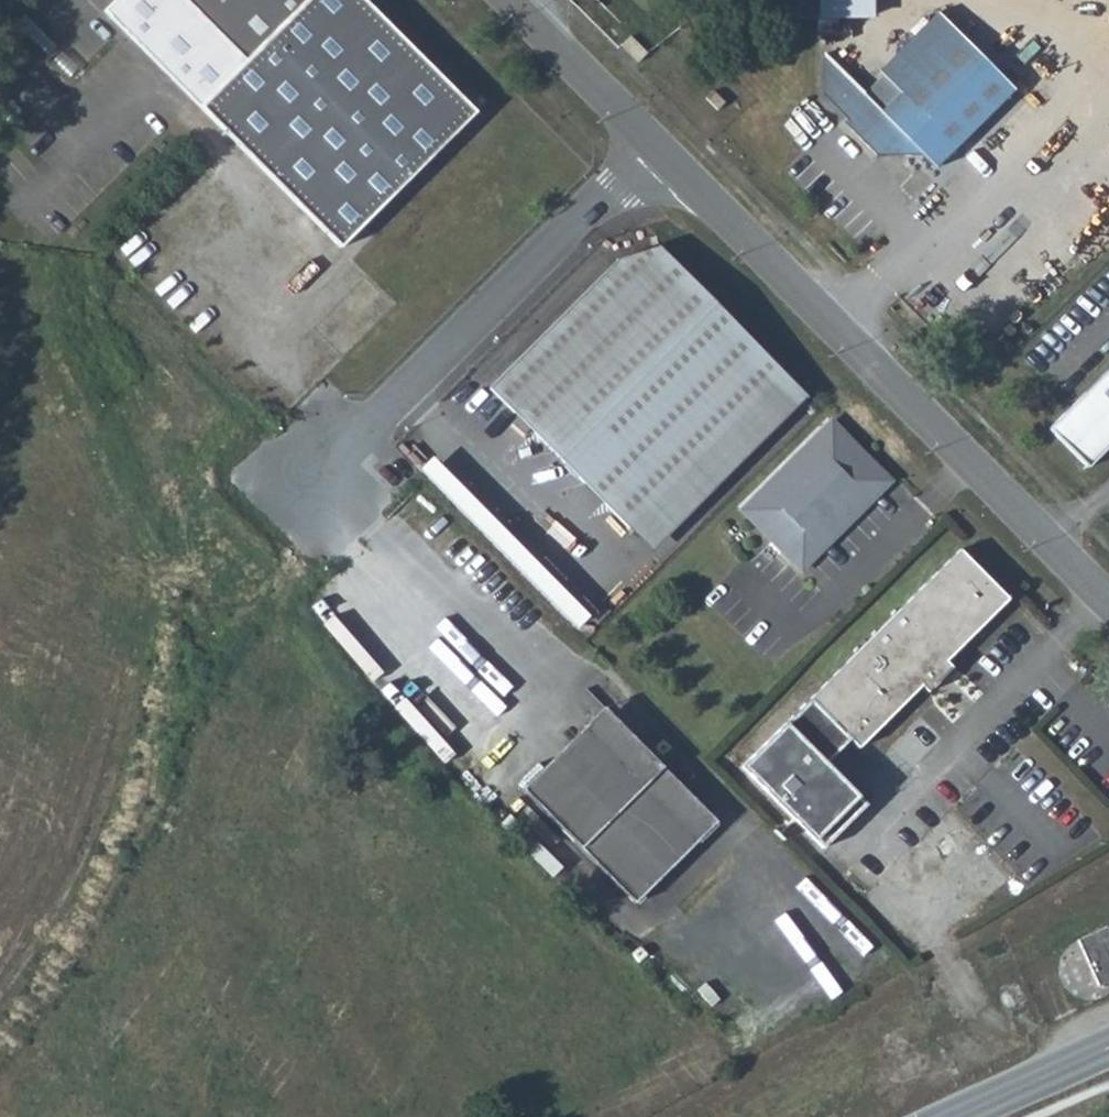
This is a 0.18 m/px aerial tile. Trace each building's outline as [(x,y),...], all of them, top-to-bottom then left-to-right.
[(343,242),(476,107),(367,0),(113,0),(105,8),(197,99),(343,242)] [(799,15),(818,16),(818,0),(799,0),(799,15)] [(875,0),(820,0),(820,17),(874,18),(875,0)] [(865,93),(826,54),(825,92),(849,116),(846,120),(876,151),(877,145),(895,147),(903,153),(921,155),(935,168),(1014,89),(939,12),(879,71),(883,75),(865,93)] [(630,36),(621,45),(638,62),(647,53),(630,36)] [(619,258),(488,387),(627,527),(783,372),(658,245),(619,258)] [(783,372),(627,527),(650,551),(806,396),(783,372)] [(1051,432),(1091,471),(1108,453),(1108,373),(1051,432)] [(831,420),(741,510),(765,534),(799,568),(838,529),(840,531),(852,520),(850,518),(889,479),(831,420)] [(889,479),(850,518),(852,520),(891,481),(889,479)] [(838,529),(799,568),(801,570),(840,531),(838,529)] [(960,551),(812,696),(860,746),(922,684),(929,691),(953,667),(946,660),(1007,600),(960,551)] [(584,726),(682,825),(701,806),(602,707),(584,726)] [(520,789),(618,888),(682,825),(584,726),(520,789)] [(1088,957),(1108,1001),(1108,947),(1088,957)]
